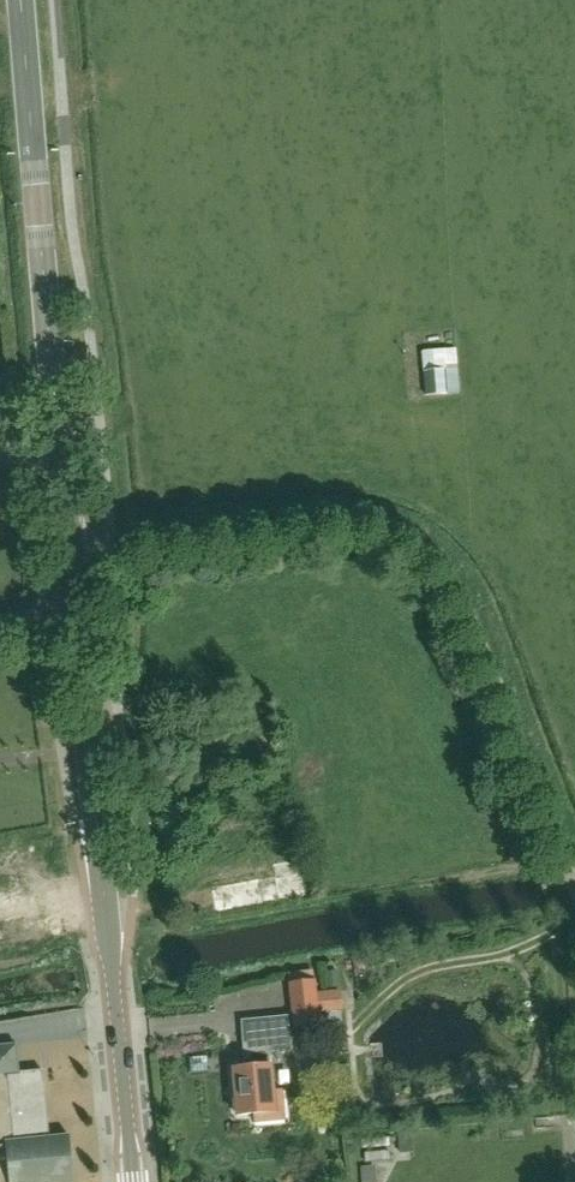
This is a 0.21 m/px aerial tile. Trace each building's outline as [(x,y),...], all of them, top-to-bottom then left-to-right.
[(442,352),(422,353),(424,373),(426,396),(447,395),(459,394),(456,351),(442,352)] [(315,994),(313,981),(288,984),(293,1027),(318,1024),(317,1013),(344,1011),(341,991),(315,994)] [(22,1072),(19,1043),(0,1045),(0,1181),(74,1181),(70,1135),(42,1137),(37,1086),(46,1085),(45,1070),(22,1072)] [(245,1069),(232,1070),(237,1115),(253,1114),(254,1122),(284,1120),(282,1090),(273,1090),(271,1066),(270,1066),(268,1052),(268,1046),(243,1048),(244,1060),(253,1059),(254,1068),(245,1069)]
